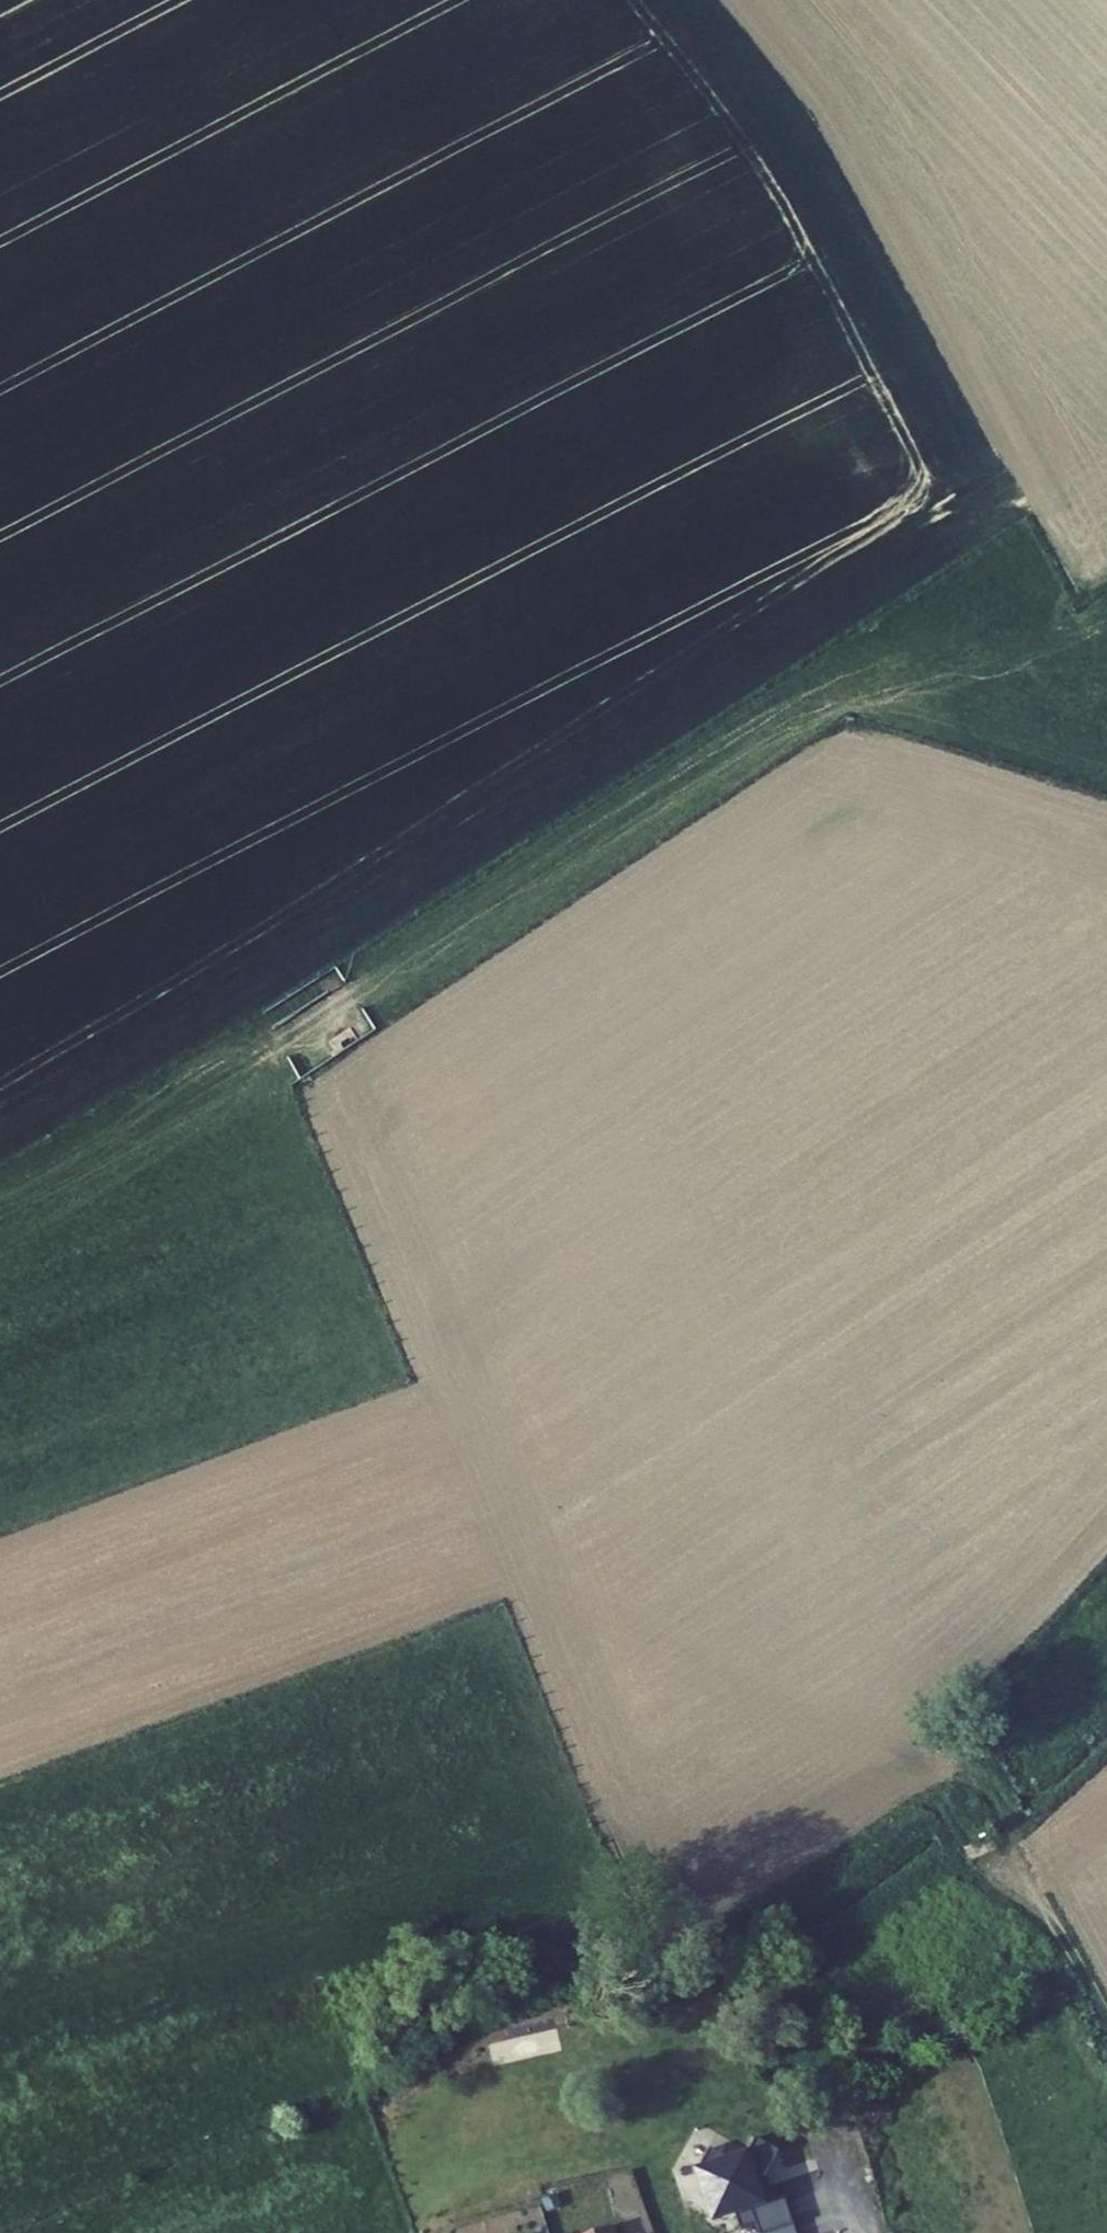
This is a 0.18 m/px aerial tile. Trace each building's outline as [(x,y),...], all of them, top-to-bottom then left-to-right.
[(604,2232),(645,2232),(633,2200),(597,2213),(604,2232)]
